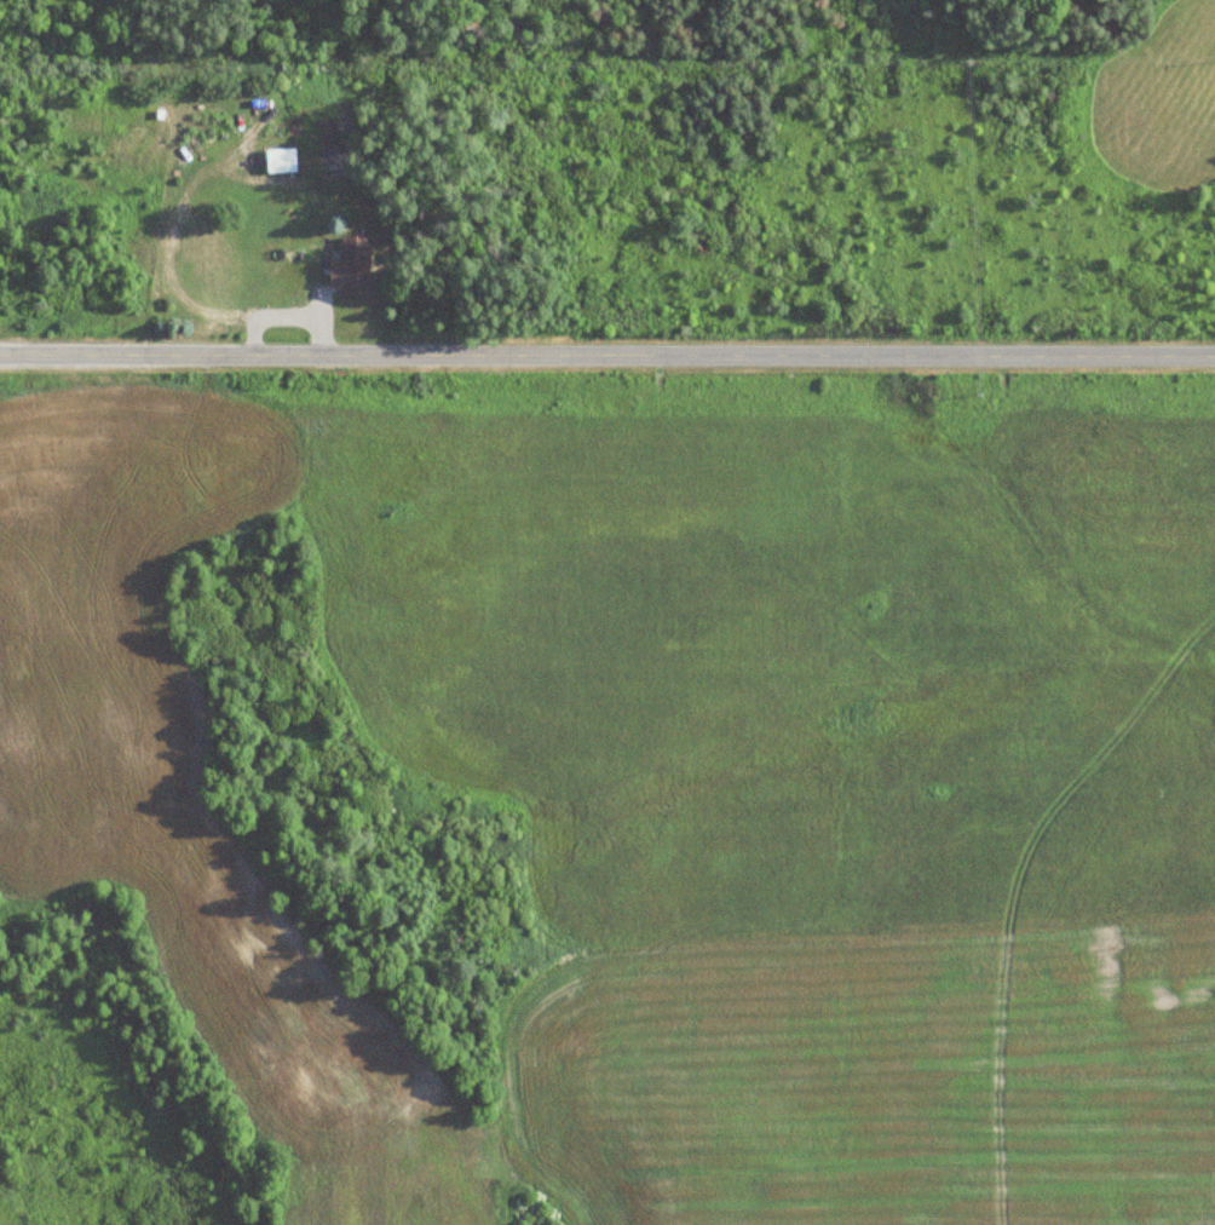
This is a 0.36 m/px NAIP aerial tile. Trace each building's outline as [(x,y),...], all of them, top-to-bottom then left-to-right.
[(291,151),(262,151),(262,174),(291,174),(291,151)] [(365,295),(366,244),(354,244),(355,238),(338,238),(338,263),(326,263),(326,295),(365,295)]
